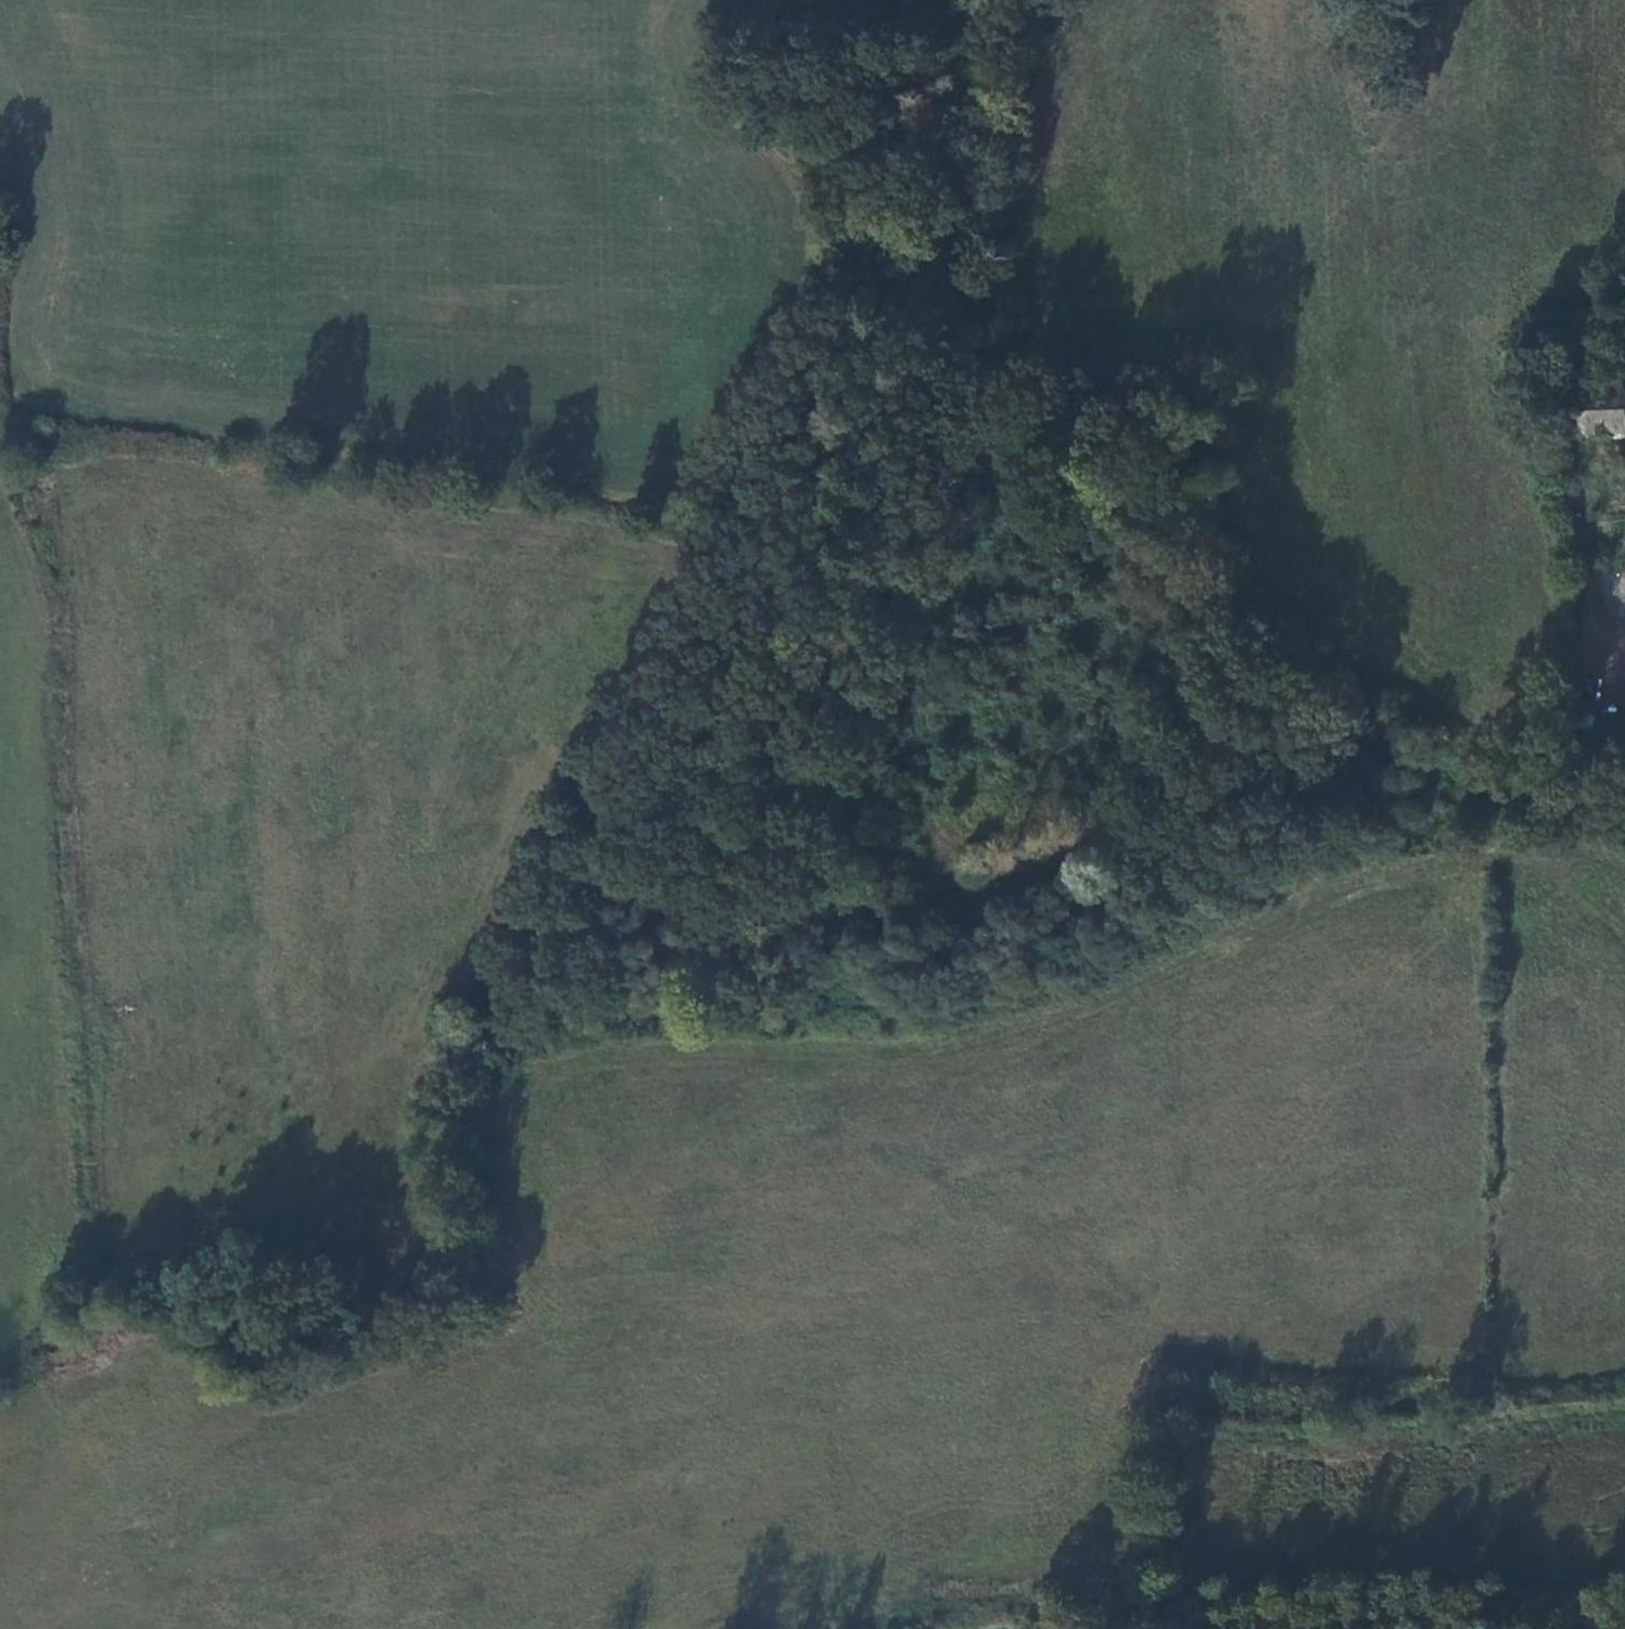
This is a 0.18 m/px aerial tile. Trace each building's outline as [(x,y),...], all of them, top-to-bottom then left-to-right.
[(1586,385),(1586,427),(1624,426),(1624,383),(1586,385)]
